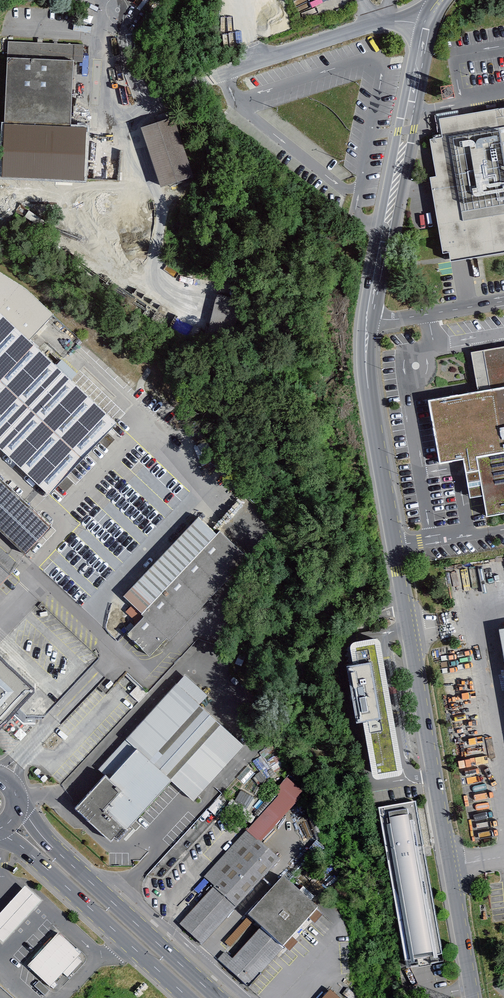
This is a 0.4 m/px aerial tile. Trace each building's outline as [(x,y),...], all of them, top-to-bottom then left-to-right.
[(9,41),(5,174),(89,177),(91,124),(75,124),(77,61),(85,61),(85,44),(9,41)] [(441,96),(453,93),(450,82),(438,86),(441,96)] [(430,178),(443,255),(450,253),(451,262),(503,253),(503,108),(439,119),(442,138),(430,140),(436,177),(430,178)] [(175,116),(144,127),(165,186),(196,176),(175,116)] [(31,337),(57,312),(26,288),(0,271),(0,307),(31,337)] [(210,316),(230,324),(238,300),(218,293),(210,316)] [(120,421),(0,308),(0,444),(51,493),(120,421)] [(478,393),(503,388),(503,347),(471,353),(478,393)] [(439,465),(463,460),(466,474),(479,472),(477,459),(503,454),(503,388),(478,393),(428,401),(439,465)] [(477,459),(479,472),(466,474),(470,499),(483,496),(487,517),(503,514),(503,454),(477,459)] [(0,476),(0,526),(27,551),(53,526),(0,476)] [(248,552),(205,512),(128,594),(148,612),(129,632),(153,654),(248,552)] [(14,574),(0,560),(0,588),(14,574)] [(386,635),(353,641),(376,778),(409,772),(386,635)] [(4,722),(44,679),(4,642),(1,639),(0,640),(0,718),(4,722)] [(247,742),(177,680),(100,766),(109,774),(80,806),(118,839),(174,777),(197,798),(247,742)] [(460,773),(482,771),(482,763),(489,762),(488,756),(459,759),(460,773)] [(376,812),(406,968),(442,961),(412,805),(376,812)] [(279,858),(246,830),(204,879),(214,888),(182,926),(206,946),(279,858)] [(322,908),(286,876),(250,916),(263,927),(230,963),(254,984),(322,908)] [(5,943),(44,900),(29,886),(0,917),(0,938),(5,943)] [(84,954),(58,933),(29,967),(54,989),(84,954)] [(331,989),(322,997),(340,997),(331,989)]
